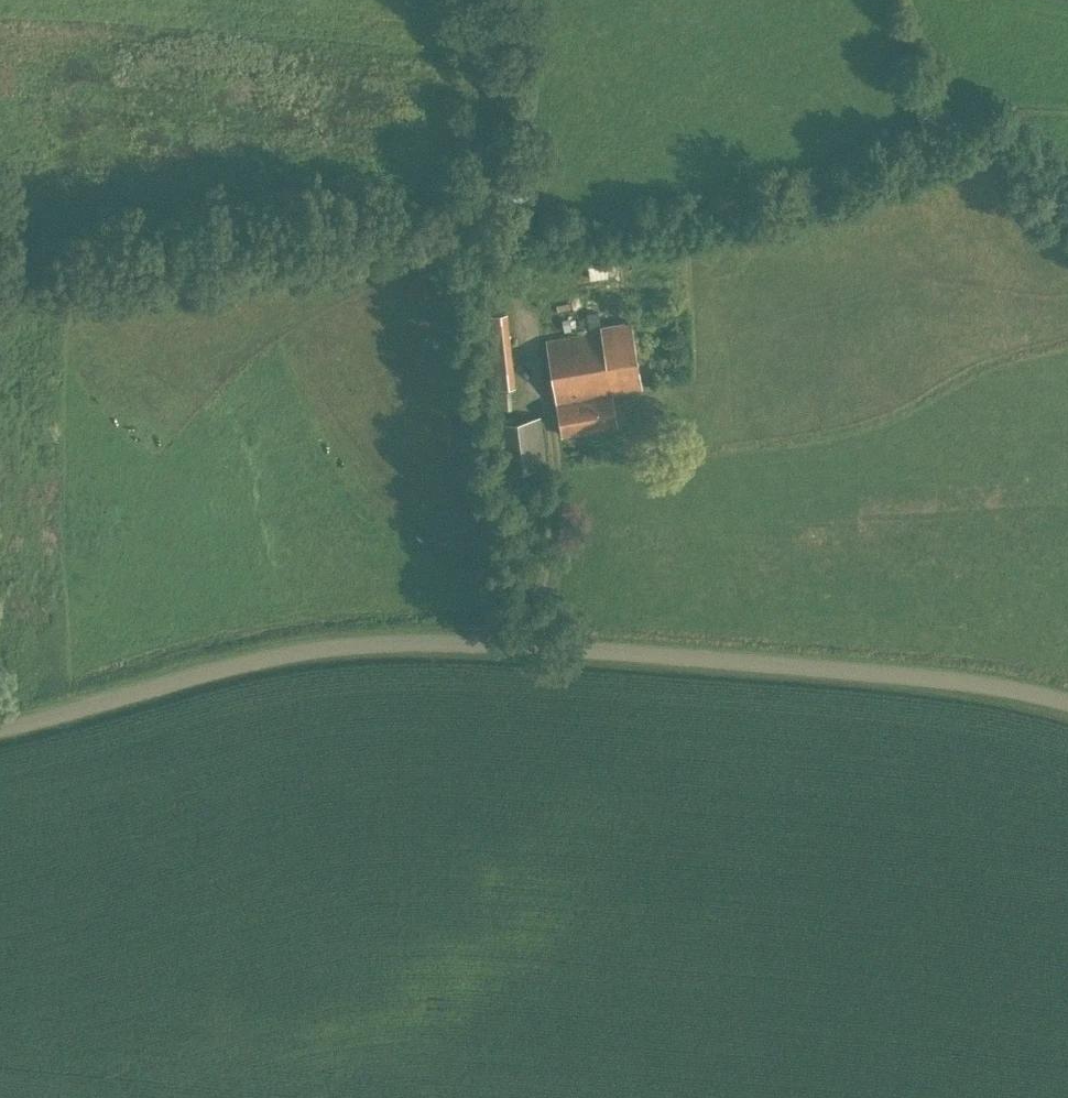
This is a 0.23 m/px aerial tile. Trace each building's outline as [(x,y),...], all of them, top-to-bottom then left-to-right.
[(547,338),(557,400),(562,434),(616,425),(610,392),(641,387),(630,321),(601,326),(598,311),(586,312),(589,331),(547,338)] [(500,471),(548,465),(542,415),(495,421),(500,471)]
